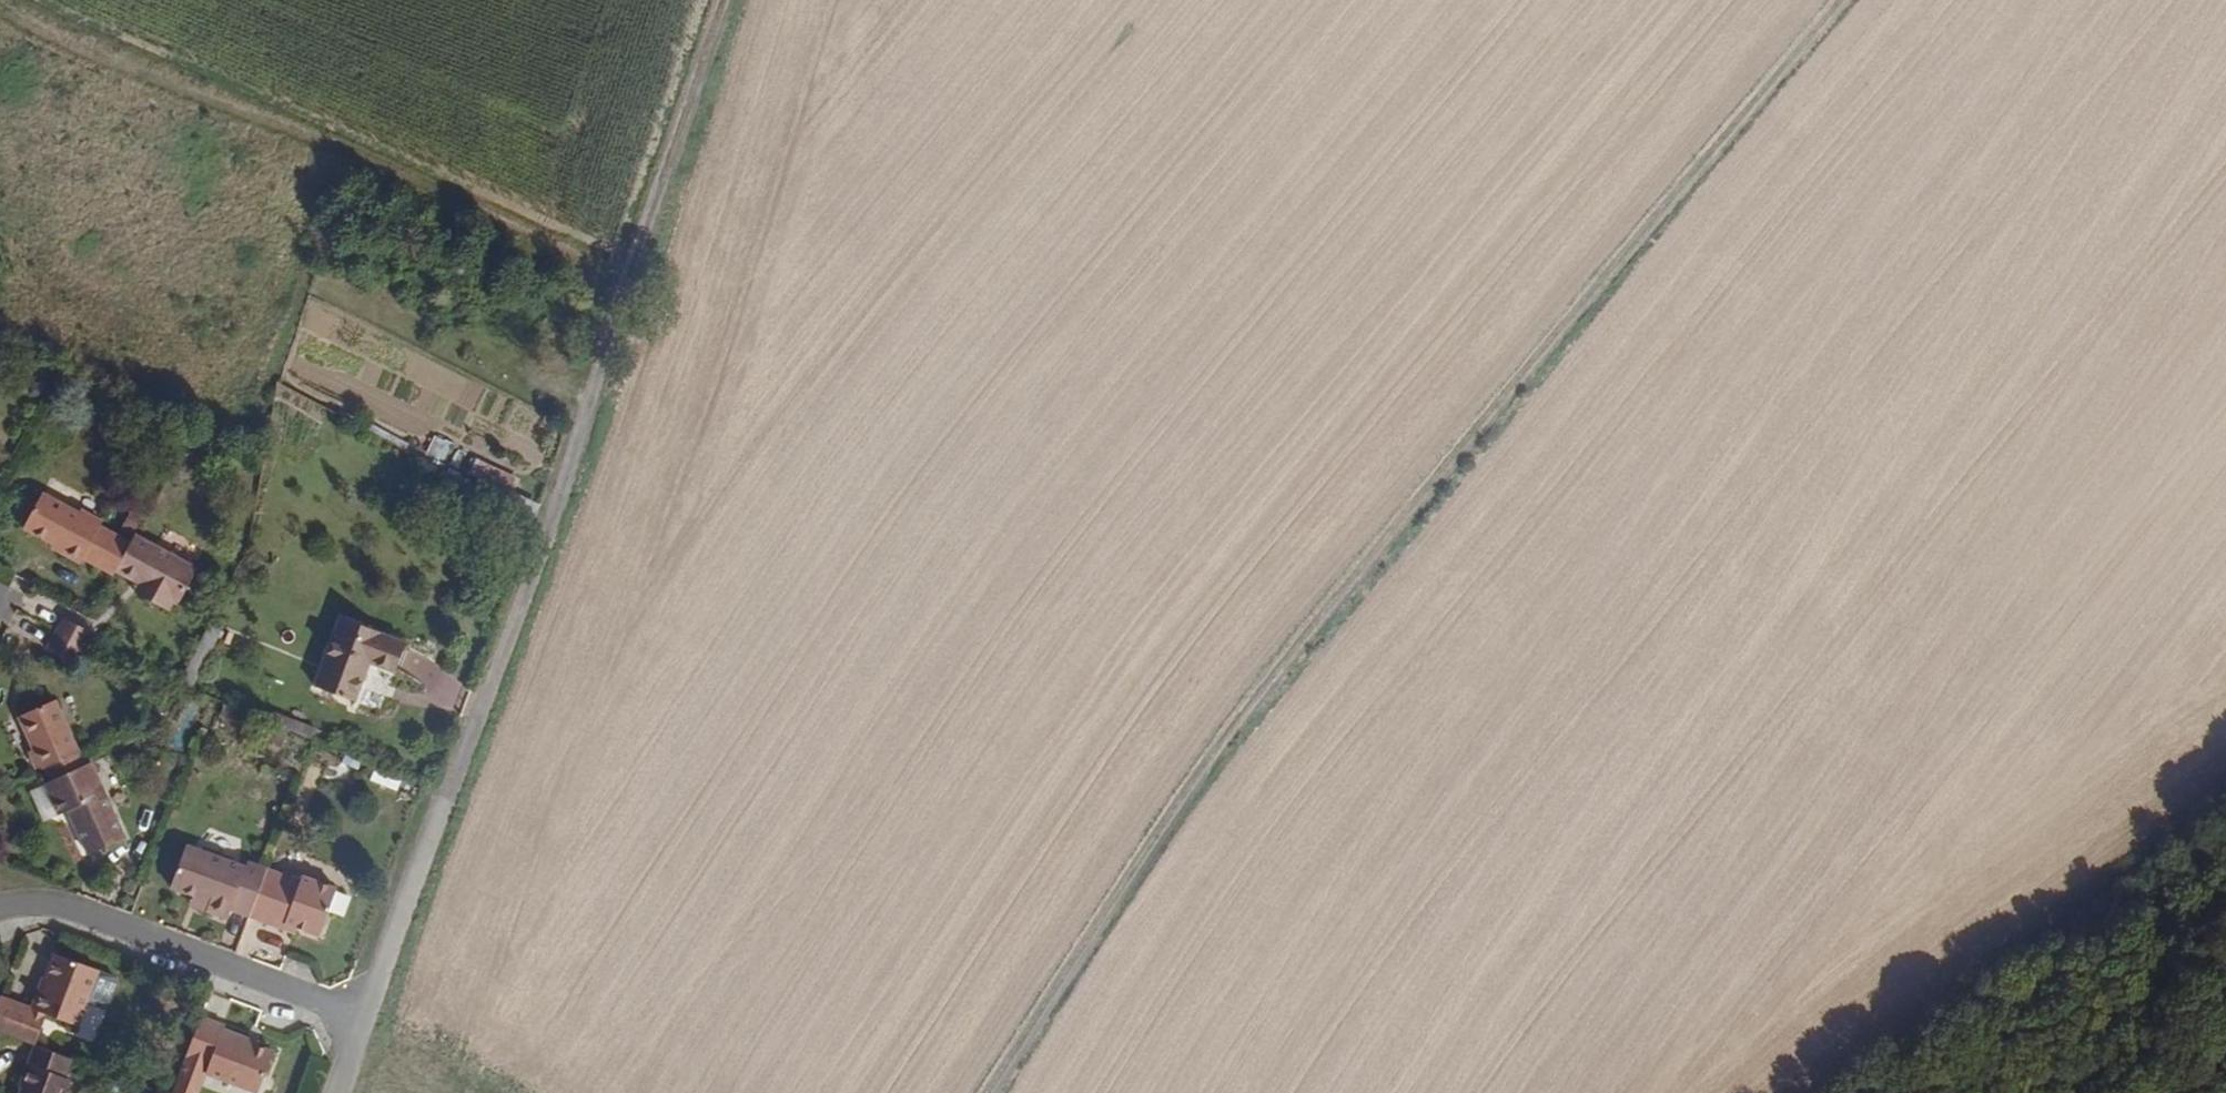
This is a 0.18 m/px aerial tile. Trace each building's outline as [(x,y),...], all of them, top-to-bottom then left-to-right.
[(102,520),(105,513),(79,499),(76,506),(33,482),(16,515),(60,540),(55,550),(79,564),(84,556),(111,572),(114,567),(132,536),(102,520)] [(182,601),(198,566),(136,529),(132,536),(114,567),(137,580),(131,590),(165,608),(174,596),(182,601)] [(102,630),(68,611),(60,626),(96,643),(102,630)] [(400,670),(413,639),(343,611),(316,680),(360,698),(376,660),(400,670)] [(85,665),(96,643),(60,626),(50,646),(85,665)] [(93,747),(71,689),(25,706),(35,738),(32,747),(40,767),(47,765),(87,749),(93,747)] [(52,779),(92,762),(87,749),(47,765),(52,779)] [(130,837),(101,758),(92,762),(52,779),(62,809),(72,806),(89,853),(130,837)] [(250,914),(269,862),(248,854),(245,862),(188,840),(171,887),(193,895),(188,906),(227,920),(231,907),(250,914)] [(313,929),(332,877),(307,868),(298,873),(269,862),(250,914),(292,929),(294,923),(313,929)] [(79,1045),(107,967),(67,951),(48,1003),(57,1007),(43,1042),(81,1057),(79,1045)] [(43,1042),(57,1007),(48,1003),(43,1001),(28,1036),(40,1041),(43,1042)] [(253,1043),(254,1037),(209,1017),(192,1060),(217,1070),(215,1077),(254,1092),(269,1092),(283,1054),(253,1043)] [(81,1057),(43,1042),(40,1041),(27,1075),(32,1082),(27,1092),(76,1092),(82,1078),(75,1075),(81,1057)] [(217,1070),(192,1060),(179,1092),(209,1092),(215,1077),(217,1070)]
